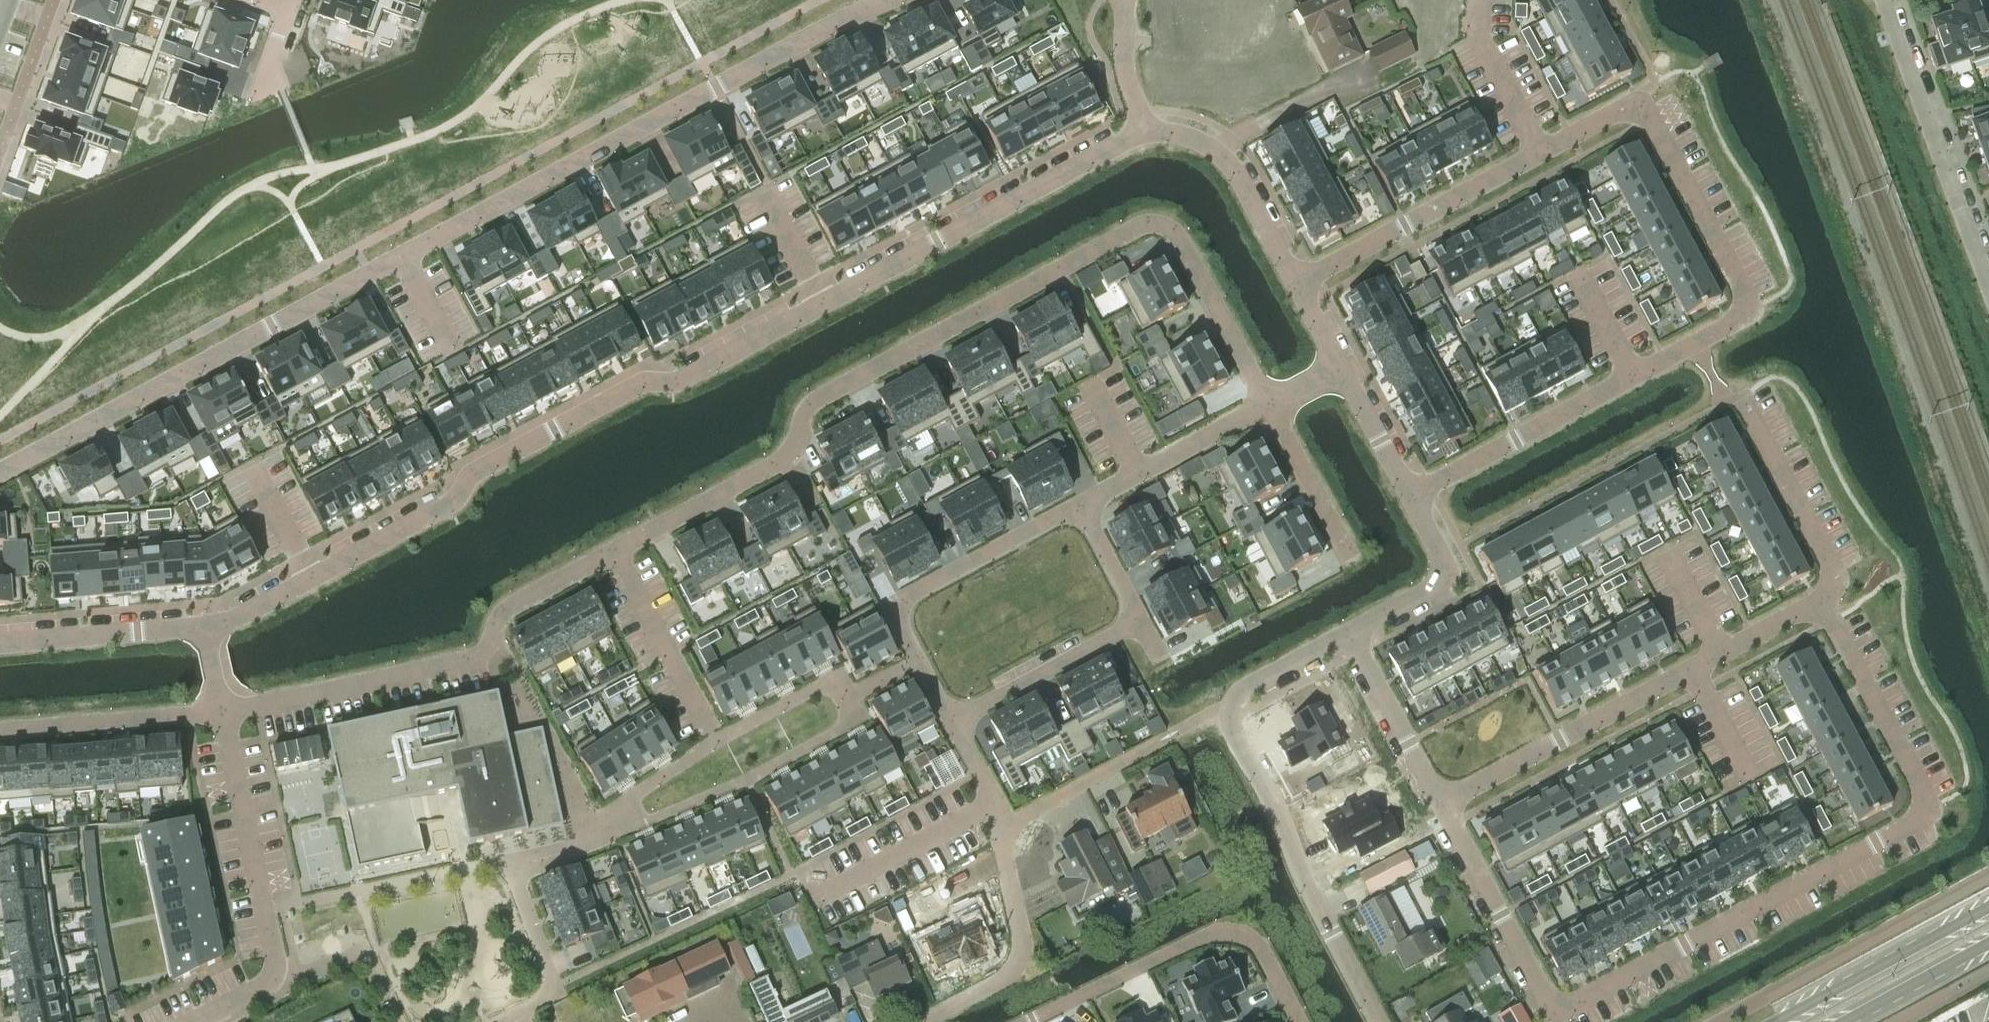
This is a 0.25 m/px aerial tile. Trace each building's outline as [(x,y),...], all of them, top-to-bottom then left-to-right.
[(73,13),(74,14),(73,16),(111,29),(107,41),(118,45),(129,49),(134,37),(123,33),(131,11),(100,0),(79,0),(78,2),(77,1),(73,13)] [(131,11),(134,0),(100,0),(131,11)] [(319,17),(335,23),(335,24),(349,29),(349,28),(373,37),(382,13),(402,20),(407,5),(398,1),(394,0),(368,0),(366,5),(357,2),(357,1),(354,0),(324,0),(319,12),(321,12),(319,17)] [(964,10),(981,41),(970,47),(981,67),(992,62),(986,50),(1001,42),(994,28),(1020,14),(1012,0),(1010,0),(1006,2),(1004,0),(983,0),(977,4),(976,3),(967,7),(968,8),(964,10)] [(1359,55),(1342,19),(1348,16),(1341,0),(1314,0),(1296,9),(1309,35),(1313,33),(1331,69),(1359,55)] [(1533,0),(1544,20),(1581,0),(1533,0)] [(1544,20),(1554,40),(1559,38),(1558,37),(1599,15),(1591,0),(1581,0),(1544,20)] [(1971,65),(1988,59),(1988,25),(1984,27),(1975,3),(1971,4),(1969,0),(1955,5),(1956,9),(1952,10),(1971,65)] [(1514,5),(1514,19),(1526,20),(1526,6),(1514,5)] [(155,7),(151,18),(163,22),(167,11),(155,7)] [(174,9),(169,21),(181,25),(185,14),(174,9)] [(936,9),(910,23),(932,62),(957,48),(936,9)] [(206,10),(199,32),(245,48),(246,47),(245,47),(251,32),(250,32),(252,27),(239,22),(240,21),(228,17),(228,18),(206,10)] [(1971,65),(1952,10),(1934,17),(1936,21),(1931,23),(1938,43),(1926,47),(1934,72),(1968,60),(1970,65),(1971,65)] [(1599,15),(1558,37),(1559,38),(1568,55),(1568,56),(1609,34),(1599,15)] [(910,23),(885,36),(901,66),(890,72),(899,88),(901,92),(912,86),(906,76),(932,62),(910,23)] [(1528,28),(1519,33),(1530,52),(1538,47),(1528,28)] [(199,32),(187,64),(199,69),(203,57),(237,69),(241,58),(242,58),(245,48),(199,32)] [(1401,34),(1369,49),(1379,70),(1411,54),(1401,34)] [(1568,55),(1564,57),(1574,77),(1620,53),(1609,34),(1568,56),(1568,55)] [(1039,43),(1039,44),(1044,52),(1054,46),(1050,38),(1039,43)] [(66,39),(61,55),(63,56),(62,57),(63,57),(61,61),(107,77),(118,45),(107,41),(103,52),(66,39)] [(844,44),(836,49),(860,94),(882,82),(888,94),(899,88),(890,72),(888,68),(878,73),(859,39),(845,46),(844,44)] [(1039,44),(1028,49),(1033,58),(1044,52),(1039,44)] [(970,47),(959,53),(970,73),(981,67),(970,47)] [(1538,47),(1530,52),(1535,63),(1544,58),(1538,47)] [(829,55),(815,63),(833,96),(822,102),(833,122),(844,116),(838,106),(860,94),(836,49),(827,53),(829,55)] [(1620,53),(1574,77),(1585,97),(1630,73),(1620,53)] [(1069,55),(1051,65),(1057,76),(1056,76),(1081,121),(1101,111),(1076,65),(1074,66),(1069,55)] [(1012,58),(1001,64),(1005,72),(1016,67),(1012,59),(1012,58)] [(176,60),(161,102),(180,109),(179,111),(196,117),(197,115),(206,118),(208,113),(211,114),(217,96),(215,95),(217,90),(194,82),(199,69),(187,64),(176,60)] [(61,61),(54,82),(100,98),(107,77),(61,61)] [(1001,64),(990,70),(995,78),(1005,72),(1001,64)] [(1437,69),(1426,74),(1430,83),(1441,78),(1437,69)] [(1030,74),(1012,84),(1019,96),(1018,97),(1043,142),(1062,132),(1037,86),(1037,87),(1030,74)] [(1553,75),(1545,79),(1550,90),(1559,85),(1553,75)] [(770,90),(769,90),(791,131),(816,117),(822,128),(833,122),(822,102),(812,108),(795,77),(793,79),(791,76),(778,83),(780,86),(777,87),(777,86),(775,87),(776,88),(770,91),(770,90)] [(1056,76),(1037,86),(1062,132),(1081,121),(1056,76)] [(1417,79),(1406,84),(1411,92),(1421,87),(1417,79)] [(50,86),(44,102),(81,115),(77,126),(99,134),(103,123),(92,119),(100,98),(54,82),(52,87),(50,86)] [(966,83),(955,89),(960,97),(970,91),(966,83)] [(1406,84),(1396,89),(1400,98),(1411,92),(1406,84)] [(1559,85),(1550,90),(1556,101),(1564,96),(1559,85)] [(955,89),(944,94),(949,103),(960,97),(955,89)] [(754,100),(746,104),(752,115),(750,116),(760,135),(749,141),(760,161),(772,155),(766,145),(791,131),(769,90),(768,91),(769,92),(767,93),(765,91),(752,97),(754,100)] [(135,94),(130,109),(137,111),(143,96),(135,94)] [(1000,106),(999,107),(1024,152),(1043,142),(1018,97),(1000,106)] [(1378,98),(1368,103),(1372,111),(1383,106),(1378,98)] [(928,103),(918,109),(922,117),(933,112),(928,103)] [(1368,103),(1357,108),(1361,117),(1372,111),(1368,103)] [(1467,103),(1447,114),(1470,156),(1490,146),(1467,103)] [(999,107),(979,117),(1004,163),(1004,162),(1008,164),(1015,160),(1016,156),(1024,152),(999,107)] [(1447,114),(1428,124),(1451,167),(1470,156),(1447,114)] [(957,115),(940,124),(945,133),(969,178),(989,168),(964,123),(962,124),(957,115)] [(1341,115),(1333,120),(1338,130),(1345,127),(1347,126),(1341,115)] [(1988,141),(1988,117),(1971,123),(1978,145),(1988,141)] [(689,129),(687,130),(711,174),(713,178),(736,166),(739,173),(751,167),(739,146),(729,152),(716,129),(717,128),(716,127),(715,127),(712,122),(713,121),(712,120),(710,118),(702,122),(700,119),(688,126),(689,129)] [(901,118),(890,123),(895,132),(905,126),(901,118)] [(1306,122),(1261,146),(1272,166),(1317,142),(1316,141),(1306,122)] [(890,123),(880,129),(884,138),(895,132),(890,123)] [(1428,124),(1408,135),(1409,136),(1410,136),(1432,177),(1433,176),(1451,167),(1428,124)] [(30,133),(24,149),(38,154),(36,160),(56,166),(57,161),(80,169),(88,147),(108,154),(113,139),(99,134),(77,126),(72,140),(62,136),(62,135),(52,132),(36,127),(34,134),(30,133)] [(668,141),(666,142),(685,176),(674,181),(685,202),(696,196),(690,185),(711,174),(687,130),(681,134),(679,131),(667,138),(668,141)] [(946,138),(928,147),(951,191),(952,191),(951,188),(969,178),(945,133),(943,134),(946,138)] [(1351,134),(1343,139),(1349,149),(1357,145),(1351,134)] [(1409,136),(1391,146),(1414,189),(1433,179),(1434,178),(1433,176),(1432,177),(1410,136),(1409,136)] [(862,138),(852,144),(857,152),(867,147),(862,138)] [(1978,145),(1986,165),(1988,164),(1988,141),(1978,145)] [(1317,142),(1272,166),(1282,185),(1323,163),(1323,164),(1327,162),(1317,142)] [(852,144),(841,150),(846,158),(857,152),(852,144)] [(1637,144),(1603,162),(1612,180),(1646,162),(1637,144)] [(1357,145),(1349,149),(1354,160),(1363,155),(1357,145)] [(1391,146),(1371,157),(1394,200),(1414,189),(1391,146)] [(908,155),(908,156),(932,201),(951,191),(928,147),(927,148),(928,150),(911,160),(908,155)] [(631,166),(622,170),(644,210),(668,197),(674,208),(685,202),(674,181),(664,187),(647,157),(643,159),(642,156),(629,163),(631,166)] [(908,156),(889,166),(913,211),(932,201),(908,156)] [(824,159),(814,164),(819,173),(829,167),(824,159)] [(1646,162),(1612,180),(1621,197),(1655,179),(1646,162)] [(1323,163),(1282,185),(1293,204),(1333,182),(1332,181),(1323,164),(1323,163)] [(814,164),(804,170),(808,179),(819,173),(814,164)] [(602,176),(597,178),(604,192),(603,192),(604,194),(605,193),(608,199),(607,199),(608,201),(609,200),(616,213),(605,219),(616,239),(627,233),(624,227),(646,214),(644,210),(622,170),(620,166),(615,169),(613,166),(600,173),(602,176)] [(889,166),(870,176),(894,222),(913,211),(889,166)] [(1372,172),(1363,177),(1369,187),(1378,183),(1372,172)] [(870,176),(851,186),(875,232),(894,222),(870,176)] [(1333,182),(1293,204),(1303,223),(1347,199),(1337,179),(1332,181),(1333,182)] [(1655,179),(1621,197),(1630,214),(1664,196),(1655,179)] [(1378,183),(1369,187),(1375,198),(1383,193),(1378,183)] [(1564,183),(1544,194),(1563,228),(1562,229),(1566,237),(1587,226),(1583,218),(1574,201),(1564,183)] [(1582,183),(1574,187),(1579,198),(1588,194),(1582,183)] [(851,186),(832,197),(856,242),(875,232),(851,186)] [(577,191),(554,203),(577,246),(599,234),(605,245),(616,239),(605,219),(594,224),(577,191)] [(1525,204),(1524,205),(1525,207),(1526,206),(1544,239),(1545,238),(1562,229),(1563,228),(1544,194),(1525,204)] [(1664,196),(1630,214),(1640,231),(1673,213),(1664,196)] [(832,197),(812,207),(836,253),(856,242),(832,197)] [(1347,199),(1303,223),(1313,243),(1324,237),(1325,239),(1328,237),(1327,236),(1358,219),(1347,199)] [(1591,200),(1583,205),(1588,215),(1597,210),(1591,200)] [(534,219),(531,220),(547,250),(536,256),(547,276),(558,270),(548,251),(572,238),(577,246),(554,203),(532,215),(534,219)] [(1525,207),(1507,216),(1528,255),(1529,255),(1547,245),(1548,244),(1545,238),(1544,239),(1526,206),(1525,207)] [(1597,210),(1588,215),(1594,226),(1603,221),(1597,210)] [(1673,213),(1640,231),(1648,247),(1649,248),(1682,230),(1674,215),(1673,213)] [(720,215),(710,220),(714,229),(725,224),(720,215)] [(1507,216),(1488,227),(1511,269),(1530,259),(1531,259),(1529,255),(1528,255),(1507,216)] [(710,220),(699,226),(704,235),(714,229),(710,220)] [(1470,236),(1469,237),(1491,278),(1490,278),(1491,280),(1492,280),(1511,269),(1488,227),(1470,236)] [(1682,230),(1649,248),(1658,265),(1691,247),(1682,230)] [(494,238),(483,244),(505,285),(531,271),(536,282),(547,276),(536,256),(526,261),(510,231),(495,239),(494,238)] [(1610,233),(1602,238),(1607,248),(1616,244),(1610,233)] [(1468,235),(1449,245),(1472,288),(1490,278),(1491,278),(1469,237),(1470,236),(1469,234),(1468,235)] [(682,235),(672,241),(676,249),(687,244),(682,235)] [(672,241),(661,247),(666,255),(676,249),(672,241)] [(746,241),(726,252),(750,297),(770,286),(746,241)] [(1588,250),(1583,242),(1572,248),(1577,256),(1588,250)] [(473,251),(458,259),(474,289),(464,294),(476,318),(491,310),(484,296),(505,285),(483,244),(473,250),(473,251)] [(1616,244),(1607,248),(1613,259),(1622,254),(1616,244)] [(1449,245),(1429,256),(1452,299),(1472,288),(1449,245)] [(1691,247),(1658,265),(1667,282),(1701,264),(1691,247)] [(726,252),(707,262),(732,309),(733,308),(732,306),(750,297),(726,252)] [(644,256),(634,261),(638,270),(649,264),(644,256)] [(1561,264),(1556,256),(1545,262),(1550,270),(1561,264)] [(708,264),(689,274),(713,319),(732,309),(707,262),(706,262),(708,264)] [(1162,262),(1117,286),(1129,308),(1176,283),(1171,273),(1168,272),(1162,262)] [(1418,262),(1409,267),(1416,281),(1425,276),(1418,262)] [(1550,270),(1545,262),(1535,268),(1539,276),(1550,270)] [(1121,263),(1100,274),(1107,287),(1128,276),(1121,263)] [(616,264),(606,269),(610,278),(620,272),(616,264)] [(1701,264),(1667,282),(1676,299),(1710,281),(1701,264)] [(1628,267),(1620,272),(1626,282),(1634,278),(1628,267)] [(606,269),(595,275),(600,284),(610,278),(606,269)] [(668,283),(692,328),(693,329),(713,319),(689,274),(671,284),(670,282),(668,283)] [(1525,284),(1521,275),(1510,281),(1515,289),(1525,284)] [(1427,280),(1421,283),(1426,292),(1436,286),(1431,278),(1427,280)] [(1634,278),(1626,282),(1631,293),(1640,288),(1634,278)] [(1385,279),(1345,301),(1356,321),(1396,299),(1395,298),(1385,279)] [(1515,289),(1510,281),(1499,287),(1504,295),(1515,289)] [(1710,281),(1676,299),(1686,317),(1719,299),(1710,281)] [(668,283),(649,293),(673,338),(692,328),(668,283)] [(1176,283),(1129,308),(1141,330),(1186,306),(1180,295),(1181,292),(1176,283)] [(1436,286),(1426,292),(1430,300),(1441,295),(1436,286)] [(580,290),(570,296),(574,304),(585,299),(580,290)] [(649,293),(630,303),(654,348),(673,338),(649,293)] [(1527,302),(1522,294),(1512,299),(1516,308),(1527,302)] [(1489,303),(1485,295),(1474,301),(1479,309),(1489,303)] [(1396,299),(1356,321),(1366,340),(1402,321),(1402,322),(1411,317),(1410,316),(1400,297),(1399,296),(1395,298),(1396,299)] [(1043,306),(1034,311),(1060,360),(1081,348),(1088,361),(1102,354),(1086,324),(1074,331),(1057,299),(1043,306)] [(1516,308),(1512,299),(1501,305),(1506,313),(1516,308)] [(350,311),(345,313),(348,318),(369,358),(392,346),(398,356),(409,350),(398,330),(387,336),(380,323),(381,323),(380,321),(379,322),(376,316),(377,316),(376,314),(375,314),(368,301),(363,304),(362,301),(349,308),(350,311)] [(1479,309),(1474,301),(1463,307),(1468,315),(1479,309)] [(1647,301),(1638,305),(1644,316),(1652,311),(1647,301)] [(616,304),(594,316),(618,359),(639,347),(616,304)] [(548,307),(538,313),(543,321),(553,316),(548,307)] [(1488,316),(1483,308),(1473,313),(1477,322),(1488,316)] [(1442,310),(1433,314),(1439,325),(1448,321),(1442,310)] [(1026,316),(1012,323),(1029,355),(1018,361),(1029,381),(1041,375),(1039,371),(1060,360),(1034,311),(1026,316)] [(1652,311),(1644,316),(1650,327),(1658,322),(1652,311)] [(538,313),(527,319),(532,327),(543,321),(538,313)] [(1477,322),(1473,313),(1462,319),(1466,327),(1477,322)] [(594,316),(573,328),(596,370),(618,359),(594,316)] [(327,329),(323,331),(339,361),(329,367),(340,387),(351,382),(345,371),(369,358),(348,318),(339,322),(338,320),(325,327),(327,329)] [(1402,321),(1366,340),(1376,359),(1412,340),(1412,339),(1402,322),(1402,321)] [(1448,321),(1439,325),(1445,336),(1453,331),(1448,321)] [(1156,326),(1134,338),(1141,350),(1162,339),(1156,326)] [(552,338),(552,339),(576,383),(577,383),(576,381),(596,370),(573,328),(552,338)] [(506,330),(496,335),(500,344),(511,338),(506,330)] [(1542,342),(1541,342),(1563,382),(1582,372),(1561,332),(1542,342)] [(1412,340),(1376,359),(1386,378),(1431,354),(1420,335),(1420,334),(1412,339),(1412,340)] [(496,335),(485,341),(490,350),(500,344),(496,335)] [(990,335),(967,347),(993,396),(1014,384),(1021,397),(1034,390),(1029,381),(1018,361),(1007,367),(990,335)] [(285,347),(278,351),(304,399),(325,387),(329,393),(340,387),(329,367),(318,373),(300,339),(298,340),(296,337),(284,344),(285,347)] [(1539,338),(1520,348),(1544,393),(1563,382),(1541,342),(1542,342),(1540,337),(1539,338)] [(1162,339),(1141,350),(1148,363),(1157,358),(1170,384),(1217,358),(1212,349),(1208,348),(1203,338),(1171,355),(1162,339)] [(551,341),(532,352),(555,395),(576,383),(552,339),(551,339),(552,341),(551,341)] [(967,347),(945,359),(963,391),(951,397),(967,426),(979,419),(973,407),(993,396),(967,347)] [(264,358),(256,363),(257,365),(256,365),(257,366),(258,366),(260,372),(261,373),(274,396),(263,402),(274,423),(285,417),(282,410),(304,399),(278,351),(276,351),(275,348),(262,355),(264,358)] [(1462,348),(1454,353),(1459,363),(1468,359),(1462,348)] [(1520,348),(1501,358),(1524,403),(1544,393),(1520,348)] [(511,363),(510,363),(533,406),(534,406),(555,395),(532,352),(511,363)] [(464,353),(453,358),(458,367),(469,361),(464,353)] [(1431,354),(1386,378),(1396,397),(1441,373),(1431,354)] [(453,358),(443,364),(447,372),(458,367),(453,358)] [(1217,358),(1170,384),(1182,406),(1226,382),(1221,371),(1222,368),(1217,358)] [(1501,358),(1481,369),(1504,414),(1524,403),(1501,358)] [(1468,359),(1459,363),(1465,374),(1474,369),(1468,359)] [(489,372),(488,373),(513,417),(533,406),(510,363),(490,374),(489,372)] [(903,381),(900,383),(926,432),(947,420),(954,433),(967,426),(951,397),(940,403),(923,371),(919,373),(903,381)] [(415,372),(401,379),(406,388),(408,391),(422,384),(415,372)] [(488,373),(468,384),(491,427),(510,416),(512,418),(513,417),(488,373)] [(1441,373),(1396,397),(1407,416),(1443,397),(1443,398),(1452,393),(1451,392),(1441,373)] [(225,376),(212,383),(213,385),(212,385),(236,429),(237,429),(258,418),(263,429),(274,423),(263,402),(253,408),(240,384),(241,384),(240,383),(239,383),(236,377),(237,377),(236,376),(234,374),(226,378),(225,376)] [(401,379),(391,385),(395,393),(406,388),(401,379)] [(882,393),(878,395),(895,427),(884,433),(895,453),(907,447),(905,443),(926,432),(900,383),(897,385),(882,393)] [(447,395),(445,396),(468,439),(490,427),(491,427),(468,384),(467,384),(466,385),(469,389),(449,399),(447,395)] [(192,396),(190,397),(209,431),(198,437),(209,458),(220,452),(216,445),(239,433),(237,429),(236,429),(212,385),(205,390),(204,387),(191,394),(192,396)] [(1483,386),(1474,391),(1480,401),(1488,397),(1483,386)] [(445,396),(424,407),(447,450),(468,439),(445,396)] [(1443,397),(1407,416),(1417,435),(1453,416),(1452,415),(1443,398),(1443,397)] [(1488,397),(1480,401),(1486,412),(1494,407),(1488,397)] [(379,398),(368,404),(373,412),(384,407),(379,398)] [(1196,402),(1175,414),(1182,426),(1203,415),(1196,402)] [(1453,416),(1417,435),(1428,455),(1472,431),(1461,411),(1461,410),(1452,415),(1453,416)] [(156,420),(145,426),(167,466),(166,467),(169,471),(195,457),(198,464),(209,458),(198,437),(188,443),(171,413),(157,421),(156,420)] [(352,413),(341,419),(346,427),(356,421),(352,413)] [(416,418),(396,429),(420,474),(440,463),(416,418)] [(861,418),(839,430),(863,474),(885,462),(884,460),(895,453),(884,433),(873,439),(868,431),(870,430),(868,427),(867,428),(861,418)] [(341,419),(330,424),(335,433),(346,427),(341,419)] [(1725,421),(1691,439),(1701,456),(1735,438),(1725,421)] [(135,433),(120,441),(136,471),(126,476),(137,497),(148,491),(142,480),(166,467),(167,466),(145,426),(134,432),(135,433)] [(396,429),(377,439),(402,486),(403,485),(402,484),(420,474),(396,429)] [(839,430),(817,442),(822,451),(821,452),(822,456),(824,455),(830,465),(818,472),(829,492),(863,474),(839,430)] [(313,433),(303,439),(308,448),(318,442),(313,433)] [(1058,434),(1024,452),(1050,501),(1059,496),(1071,489),(1052,454),(1065,447),(1058,434)] [(1735,438),(1701,456),(1710,473),(1744,455),(1735,438)] [(303,439),(292,445),(297,453),(308,448),(303,439)] [(377,442),(359,452),(383,496),(402,486),(377,439),(376,440),(377,442)] [(1221,448),(1200,460),(1207,472),(1215,468),(1227,490),(1228,491),(1232,488),(1231,487),(1274,464),(1269,455),(1265,454),(1260,444),(1228,461),(1221,448)] [(85,455),(56,471),(64,486),(70,483),(76,494),(92,485),(99,499),(118,489),(126,503),(137,497),(126,476),(115,482),(97,448),(94,450),(93,449),(84,454),(85,455)] [(340,459),(339,460),(364,506),(383,496),(359,452),(341,461),(340,459)] [(1006,469),(993,476),(997,483),(1010,477),(1029,512),(1041,505),(1050,501),(1024,452),(1023,453),(1027,461),(1008,472),(1006,469)] [(1744,455),(1710,473),(1719,490),(1753,472),(1744,455)] [(1653,459),(1633,470),(1653,507),(1652,507),(1654,512),(1655,511),(1675,501),(1662,477),(1653,459)] [(1671,459),(1662,464),(1668,474),(1676,470),(1671,459)] [(339,460),(320,470),(344,515),(362,505),(363,507),(364,506),(339,460)] [(1243,509),(1230,516),(1237,529),(1258,517),(1252,505),(1283,488),(1278,477),(1279,474),(1274,464),(1231,487),(1232,488),(1243,509)] [(320,470),(301,480),(324,525),(344,515),(320,470)] [(1633,470),(1614,480),(1634,517),(1635,517),(1652,507),(1653,507),(1633,470)] [(918,471),(908,476),(919,499),(930,493),(918,471)] [(1753,472),(1719,490),(1728,507),(1762,489),(1753,472)] [(978,477),(957,488),(983,537),(985,535),(1000,527),(1004,525),(985,490),(997,483),(993,476),(981,483),(978,477)] [(1680,476),(1671,481),(1677,491),(1685,487),(1680,476)] [(907,477),(896,483),(909,507),(920,501),(907,477)] [(1614,480),(1595,491),(1619,536),(1638,526),(1639,525),(1635,517),(1634,517),(1614,480)] [(1144,508),(1109,527),(1111,531),(1119,546),(1120,548),(1169,522),(1168,521),(1164,523),(1154,503),(1165,497),(1158,484),(1137,495),(1144,508)] [(1685,487),(1677,491),(1682,502),(1691,497),(1685,487)] [(957,488),(923,506),(926,510),(931,519),(943,513),(962,548),(966,546),(981,538),(983,537),(957,488)] [(785,489),(764,500),(788,547),(810,536),(812,540),(825,533),(815,513),(801,520),(785,489)] [(1762,489),(1728,507),(1737,524),(1771,506),(1762,489)] [(1595,491),(1576,501),(1598,542),(1597,542),(1599,547),(1600,546),(1619,536),(1595,491)] [(204,492),(197,496),(203,508),(210,504),(204,492)] [(197,496),(190,500),(196,512),(203,508),(197,496)] [(748,554),(756,571),(769,564),(766,559),(788,547),(764,500),(742,511),(761,547),(748,554)] [(1559,510),(1557,511),(1577,548),(1576,548),(1578,553),(1579,552),(1597,542),(1598,542),(1576,501),(1559,510)] [(185,502),(178,506),(184,518),(192,514),(185,502)] [(1771,506),(1737,524),(1746,541),(1780,523),(1771,506)] [(1699,509),(1691,514),(1696,524),(1705,520),(1699,509)] [(911,513),(890,524),(916,572),(925,568),(937,561),(918,526),(931,519),(926,510),(913,517),(911,513)] [(171,511),(159,512),(159,521),(171,521),(171,511)] [(1557,511),(1538,521),(1557,558),(1558,558),(1576,548),(1577,548),(1557,511)] [(159,512),(147,513),(147,522),(159,521),(159,512)] [(1258,517),(1237,529),(1244,541),(1252,536),(1264,558),(1311,533),(1306,524),(1302,523),(1297,512),(1265,529),(1258,517)] [(1685,521),(1680,513),(1670,519),(1674,527),(1685,521)] [(58,514),(47,515),(47,524),(59,523),(58,514)] [(128,515),(116,516),(116,525),(128,524),(128,515)] [(28,559),(26,541),(17,541),(14,516),(0,517),(0,562),(28,559)] [(116,516),(104,516),(104,526),(116,525),(116,516)] [(236,517),(215,529),(239,574),(261,562),(236,517)] [(84,518),(72,519),(73,528),(85,527),(84,518)] [(1705,520),(1696,524),(1702,535),(1710,530),(1705,520)] [(1538,521),(1519,531),(1539,568),(1538,569),(1542,577),(1543,577),(1562,567),(1563,566),(1558,558),(1557,558),(1538,521)] [(1169,522),(1120,548),(1122,550),(1130,565),(1132,569),(1167,550),(1174,563),(1181,559),(1174,546),(1180,543),(1169,522)] [(1780,523),(1746,541),(1756,558),(1789,540),(1780,523)] [(890,524),(856,543),(863,556),(876,549),(895,584),(907,577),(916,572),(890,524)] [(717,526),(696,537),(720,583),(740,572),(743,577),(756,571),(748,554),(735,561),(717,526)] [(1658,535),(1654,527),(1643,533),(1647,541),(1658,535)] [(215,533),(200,542),(214,587),(239,574),(215,529),(213,529),(215,533)] [(1519,531),(1500,542),(1519,579),(1520,578),(1538,569),(1539,568),(1519,531)] [(1311,533),(1264,558),(1276,580),(1267,585),(1274,597),(1295,586),(1289,574),(1320,556),(1315,546),(1316,542),(1311,533)] [(1647,541),(1643,533),(1632,539),(1637,547),(1647,541)] [(139,539),(143,593),(144,593),(144,591),(165,589),(161,537),(139,539)] [(161,537),(165,589),(185,587),(185,590),(187,590),(182,538),(181,538),(182,545),(162,547),(161,537)] [(200,537),(182,538),(187,590),(214,587),(200,542),(200,537)] [(700,594),(720,583),(696,537),(675,547),(691,578),(678,585),(689,605),(702,599),(700,594)] [(138,542),(118,544),(122,595),(143,593),(139,539),(138,539),(138,542)] [(1789,540),(1756,558),(1765,575),(1798,557),(1789,540)] [(1500,542),(1480,552),(1486,564),(1485,568),(1489,576),(1493,577),(1504,598),(1524,587),(1525,587),(1520,578),(1519,579),(1500,542)] [(1717,543),(1709,548),(1714,558),(1723,554),(1717,543)] [(118,544),(96,546),(101,597),(122,595),(118,544)] [(96,546),(75,547),(79,599),(101,597),(96,546)] [(75,547),(50,550),(54,601),(79,599),(75,547)] [(1623,556),(1618,548),(1607,554),(1612,562),(1623,556)] [(1612,562),(1607,554),(1597,560),(1601,568),(1612,562)] [(1723,554),(1714,558),(1720,569),(1728,564),(1723,554)] [(1798,557),(1765,575),(1774,593),(1808,575),(1798,557)] [(22,604),(20,578),(29,577),(28,559),(0,562),(0,606),(22,604)] [(1180,575),(1145,594),(1152,606),(1157,615),(1205,589),(1194,568),(1188,571),(1181,559),(1174,563),(1180,575)] [(837,567),(826,572),(830,580),(841,575),(837,567)] [(1587,576),(1583,567),(1572,573),(1577,581),(1587,576)] [(830,580),(826,572),(816,577),(820,586),(830,580)] [(1577,581),(1572,573),(1561,579),(1566,587),(1577,581)] [(1621,575),(1610,581),(1615,589),(1625,584),(1621,575)] [(1735,577),(1727,581),(1733,592),(1741,587),(1735,577)] [(1610,581),(1600,587),(1604,595),(1615,589),(1610,581)] [(1551,595),(1547,587),(1536,593),(1541,601),(1551,595)] [(1741,587),(1733,592),(1738,603),(1747,598),(1741,587)] [(1205,589),(1157,615),(1161,624),(1168,636),(1203,617),(1210,630),(1223,623),(1205,589)] [(781,596),(786,604),(796,599),(792,590),(781,596)] [(1541,601),(1536,593),(1526,599),(1530,607),(1541,601)] [(569,604),(592,646),(611,635),(588,594),(569,604)] [(781,596),(771,601),(775,610),(786,604),(781,596)] [(1583,596),(1572,601),(1577,610),(1587,604),(1583,596)] [(1626,611),(1625,612),(1630,620),(1631,620),(1652,658),(1672,648),(1646,600),(1626,611)] [(1572,601),(1561,607),(1566,615),(1577,610),(1572,601)] [(1485,602),(1465,613),(1489,658),(1509,647),(1485,602)] [(592,646),(569,604),(549,615),(567,648),(572,657),(592,646)] [(871,607),(851,618),(876,664),(896,653),(871,607)] [(798,627),(823,673),(830,669),(826,662),(838,655),(813,608),(793,619),(798,628),(798,627)] [(743,617),(748,625),(758,619),(754,611),(743,617)] [(1465,613),(1446,623),(1470,668),(1489,658),(1465,613)] [(549,658),(567,648),(549,615),(531,625),(549,658)] [(1545,616),(1534,622),(1539,630),(1549,625),(1545,616)] [(743,617),(733,622),(737,630),(748,625),(743,617)] [(855,675),(876,664),(851,618),(830,629),(855,675)] [(1613,630),(1612,630),(1633,669),(1652,658),(1631,620),(1630,620),(1613,630)] [(1608,621),(1588,632),(1614,679),(1633,669),(1612,630),(1613,630),(1608,621)] [(1524,627),(1528,636),(1539,630),(1534,622),(1524,627)] [(1446,623),(1427,634),(1451,678),(1470,668),(1446,623)] [(531,625),(513,635),(535,676),(554,666),(549,658),(531,625)] [(798,628),(779,637),(800,676),(812,670),(816,677),(823,673),(798,627),(798,628)] [(754,638),(756,643),(758,642),(785,694),(792,690),(788,682),(800,676),(779,637),(774,628),(754,638)] [(717,631),(706,637),(710,645),(721,640),(717,631)] [(1569,642),(1568,642),(1571,647),(1572,646),(1595,689),(1614,679),(1588,632),(1569,642)] [(1427,634),(1408,644),(1432,688),(1451,678),(1427,634)] [(710,645),(706,637),(695,642),(700,651),(710,645)] [(778,697),(785,694),(758,642),(756,643),(738,653),(741,658),(761,697),(774,690),(778,697)] [(1408,644),(1388,655),(1412,699),(1432,688),(1408,644)] [(1571,647),(1553,656),(1576,699),(1595,689),(1572,646),(1571,647)] [(1808,651),(1774,669),(1784,687),(1818,668),(1808,651)] [(1553,656),(1533,667),(1556,710),(1576,699),(1553,656)] [(741,658),(722,668),(747,714),(755,710),(750,702),(761,697),(741,658)] [(1082,671),(1079,673),(1105,721),(1127,709),(1130,717),(1143,710),(1132,689),(1120,696),(1108,674),(1110,673),(1108,670),(1106,671),(1101,661),(1097,663),(1082,671)] [(606,672),(611,680),(622,675),(617,666),(606,672)] [(739,719),(747,714),(722,668),(702,678),(723,717),(735,711),(739,719)] [(1818,668),(1784,687),(1793,704),(1827,685),(1818,668)] [(606,672),(596,677),(601,686),(611,680),(606,672)] [(1510,672),(1500,678),(1504,686),(1515,680),(1510,672)] [(1061,682),(1057,685),(1062,694),(1060,695),(1062,698),(1064,697),(1076,720),(1064,726),(1080,755),(1093,748),(1084,732),(1105,721),(1079,673),(1076,674),(1061,682)] [(1500,678),(1489,683),(1493,692),(1504,686),(1500,678)] [(613,686),(618,695),(628,689),(624,680),(613,686)] [(933,721),(912,681),(891,693),(912,732),(913,732),(933,721)] [(1827,685),(1793,704),(1802,720),(1836,702),(1827,685)] [(618,695),(613,686),(603,691),(607,700),(618,695)] [(579,687),(568,692),(572,701),(583,696),(579,687)] [(1756,688),(1748,692),(1753,703),(1762,698),(1756,688)] [(572,701),(568,692),(557,698),(562,706),(572,701)] [(1472,692),(1461,698),(1466,707),(1477,701),(1472,692)] [(912,732),(891,693),(870,705),(896,752),(918,740),(913,732),(912,732)] [(327,731),(357,869),(425,855),(419,826),(442,821),(441,820),(440,820),(435,795),(457,790),(469,845),(472,844),(562,825),(542,729),(507,736),(498,694),(327,731)] [(1034,697),(1012,709),(1038,757),(1059,746),(1067,762),(1080,755),(1064,726),(1053,732),(1034,697)] [(1461,698),(1451,704),(1455,712),(1466,707),(1461,698)] [(575,707),(580,715),(590,710),(586,701),(575,707)] [(631,718),(630,718),(661,765),(667,761),(662,755),(676,745),(647,701),(628,714),(631,718)] [(1836,702),(1802,720),(1811,737),(1845,719),(1836,702)] [(1298,733),(1278,744),(1280,749),(1290,767),(1311,756),(1314,761),(1344,745),(1321,704),(1291,720),(1298,733)] [(1765,705),(1757,709),(1763,720),(1771,715),(1765,705)] [(580,715),(575,707),(565,712),(569,721),(580,715)] [(1012,709),(990,720),(1004,747),(1009,756),(998,762),(997,762),(1013,792),(1026,784),(1018,768),(1038,757),(1012,709)] [(1433,713),(1423,719),(1427,728),(1438,722),(1433,713)] [(1771,715),(1763,720),(1768,730),(1777,726),(1771,715)] [(615,734),(639,770),(651,762),(655,769),(661,765),(630,718),(613,730),(615,734)] [(1845,719),(1811,737),(1820,754),(1854,736),(1845,719)] [(1672,724),(1653,734),(1673,772),(1672,773),(1677,782),(1678,781),(1698,771),(1672,724)] [(900,768),(879,730),(859,740),(880,779),(881,778),(900,768)] [(598,746),(626,788),(633,784),(628,777),(639,770),(615,734),(599,745),(598,746)] [(1653,734),(1634,745),(1654,783),(1655,782),(1672,773),(1673,772),(1653,734)] [(1854,736),(1820,754),(1829,771),(1863,753),(1854,736)] [(574,750),(603,793),(615,785),(620,793),(626,788),(598,746),(599,745),(593,737),(574,750)] [(311,738),(276,745),(280,764),(315,756),(311,738)] [(155,740),(159,789),(182,787),(178,739),(155,740)] [(1784,739),(1775,743),(1781,754),(1789,749),(1784,739)] [(155,740),(134,742),(138,793),(139,793),(139,791),(159,789),(155,740)] [(880,779),(859,740),(840,751),(863,793),(862,794),(864,798),(885,787),(881,778),(880,779)] [(116,795),(138,793),(134,742),(133,742),(133,745),(112,746),(116,795)] [(1634,745),(1615,755),(1635,793),(1634,793),(1637,798),(1638,798),(1657,788),(1658,787),(1655,782),(1654,783),(1634,745)] [(116,795),(112,746),(91,748),(94,792),(95,792),(95,787),(114,785),(115,795),(116,795)] [(1004,747),(993,753),(998,762),(1009,756),(1004,747)] [(94,792),(91,748),(69,750),(73,799),(74,798),(74,793),(94,792)] [(73,799),(69,750),(49,752),(49,749),(48,750),(52,800),(73,799)] [(1789,749),(1781,754),(1786,764),(1795,760),(1789,749)] [(52,800),(48,750),(26,751),(30,800),(51,798),(51,800),(52,800)] [(4,753),(9,802),(30,800),(26,751),(4,753)] [(863,793),(840,751),(821,761),(844,803),(845,803),(862,794),(863,793)] [(9,802),(4,753),(0,754),(0,802),(9,802)] [(1863,753),(1829,771),(1838,788),(1872,770),(1863,753)] [(1615,755),(1595,765),(1616,803),(1617,803),(1634,793),(1635,793),(1615,755)] [(844,803),(821,761),(802,771),(827,818),(847,807),(845,803),(844,803)] [(1085,764),(1071,771),(1075,778),(1089,771),(1085,764)] [(929,780),(936,776),(930,765),(923,769),(929,780)] [(1595,765),(1576,775),(1600,818),(1601,818),(1619,808),(1620,807),(1617,803),(1616,803),(1595,765)] [(1126,813),(1114,819),(1131,853),(1145,846),(1142,841),(1168,827),(1175,841),(1195,830),(1188,817),(1190,816),(1175,787),(1177,786),(1166,766),(1146,776),(1153,790),(1142,796),(1145,800),(1124,810),(1126,813)] [(1781,769),(1770,775),(1774,783),(1785,777),(1781,769)] [(1872,770),(1838,788),(1847,805),(1881,787),(1872,770)] [(808,828),(827,818),(802,771),(783,781),(808,828)] [(1801,773),(1792,777),(1798,788),(1806,784),(1801,773)] [(1576,775),(1557,785),(1583,833),(1602,822),(1603,822),(1601,818),(1600,818),(1576,775)] [(942,787),(936,776),(929,780),(935,791),(942,787)] [(788,839),(808,828),(783,781),(763,792),(788,839)] [(1806,784),(1798,788),(1804,799),(1812,794),(1806,784)] [(1557,785),(1538,796),(1564,843),(1583,833),(1557,785)] [(1881,787),(1847,805),(1857,823),(1880,810),(1881,810),(1882,810),(1887,807),(1888,807),(1889,806),(1891,805),(1881,787)] [(1744,788),(1734,794),(1738,803),(1749,797),(1744,788)] [(1698,794),(1688,800),(1692,808),(1703,803),(1698,794)] [(1734,794),(1723,800),(1728,808),(1738,803),(1734,794)] [(731,795),(722,799),(743,849),(742,850),(743,854),(766,845),(747,799),(735,804),(731,795)] [(1538,796),(1519,806),(1545,853),(1564,843),(1538,796)] [(904,798),(893,804),(898,812),(908,806),(904,798)] [(743,849),(722,799),(714,802),(718,811),(706,816),(723,857),(742,850),(743,849)] [(1688,800),(1677,805),(1682,814),(1692,808),(1688,800)] [(1367,801),(1323,824),(1339,854),(1354,846),(1355,849),(1360,857),(1361,858),(1399,839),(1386,814),(1377,820),(1367,801)] [(887,818),(898,812),(893,804),(882,809),(887,818)] [(1769,815),(1768,815),(1773,824),(1774,824),(1792,858),(1812,847),(1789,804),(1769,815)] [(1519,806),(1500,816),(1526,863),(1545,853),(1519,806)] [(1819,807),(1810,811),(1816,822),(1825,817),(1819,807)] [(1706,808),(1695,814),(1700,822),(1710,816),(1706,808)] [(173,809),(161,810),(162,820),(174,819),(173,809)] [(150,821),(162,820),(161,810),(149,811),(150,821)] [(130,813),(118,814),(119,823),(131,822),(130,813)] [(723,857),(706,816),(694,821),(691,813),(682,816),(703,866),(723,857)] [(107,824),(119,823),(118,814),(106,815),(107,824)] [(1660,814),(1650,820),(1654,829),(1665,823),(1660,814)] [(1695,814),(1685,819),(1689,828),(1700,822),(1695,814)] [(75,817),(76,827),(88,826),(87,816),(75,817)] [(678,828),(667,832),(683,874),(686,872),(703,866),(682,816),(674,819),(678,828)] [(1500,816),(1480,827),(1506,874),(1526,863),(1500,816)] [(76,827),(75,817),(63,818),(64,828),(76,827)] [(1825,817),(1816,822),(1822,833),(1830,828),(1825,817)] [(866,819),(855,824),(859,833),(870,827),(866,819)] [(44,820),(32,821),(33,831),(45,830),(44,820)] [(1650,820),(1639,826),(1644,834),(1654,829),(1650,820)] [(22,832),(33,831),(32,821),(21,822),(22,832)] [(1730,833),(1729,834),(1731,838),(1732,837),(1753,876),(1771,866),(1772,866),(1755,834),(1756,833),(1750,822),(1749,823),(1730,833)] [(11,833),(10,823),(0,824),(0,833),(11,833)] [(192,823),(143,834),(175,982),(221,959),(192,823)] [(855,824),(844,830),(849,839),(859,833),(855,824)] [(1756,833),(1755,834),(1772,866),(1771,866),(1772,868),(1773,868),(1792,858),(1774,824),(1773,824),(1756,833)] [(1668,828),(1657,834),(1662,843),(1672,837),(1668,828)] [(683,874),(667,832),(655,837),(652,829),(643,833),(667,891),(690,882),(686,872),(683,874)] [(94,831),(82,832),(84,848),(85,864),(87,880),(89,896),(91,910),(91,912),(92,918),(93,927),(94,930),(96,942),(96,943),(97,949),(100,962),(106,991),(117,989),(112,961),(108,942),(105,926),(103,911),(100,895),(99,879),(97,863),(95,847),(94,831)] [(67,846),(77,845),(76,833),(66,834),(67,846)] [(667,891),(643,833),(635,836),(638,845),(625,850),(645,900),(667,891)] [(1657,834),(1647,840),(1651,848),(1662,843),(1657,834)] [(1069,907),(1110,886),(1116,895),(1132,886),(1108,836),(1090,845),(1085,835),(1061,847),(1069,862),(1060,866),(1068,881),(1059,886),(1069,907)] [(1714,847),(1713,847),(1734,886),(1753,876),(1732,837),(1731,838),(1714,847)] [(1624,838),(1613,843),(1618,852),(1628,846),(1627,843),(1624,838)] [(817,845),(822,853),(832,848),(827,839),(817,845)] [(1613,843),(1602,849),(1606,855),(1607,857),(1618,852),(1613,843)] [(1692,854),(1691,854),(1697,865),(1698,865),(1715,897),(1734,886),(1713,847),(1714,847),(1712,843),(1711,843),(1692,854)] [(817,845),(807,850),(811,859),(822,853),(817,845)] [(1628,846),(1618,852),(1622,860),(1633,854),(1630,848),(1628,846)] [(46,873),(43,850),(0,855),(0,878),(46,873)] [(1357,874),(1359,878),(1367,893),(1412,869),(1402,850),(1357,874)] [(1618,852),(1607,857),(1608,860),(1612,866),(1622,860),(1618,852)] [(1584,855),(1574,862),(1578,870),(1589,864),(1584,855)] [(1181,865),(1188,880),(1208,871),(1200,856),(1181,865)] [(1141,867),(1156,898),(1177,888),(1163,857),(1141,867)] [(1578,870),(1574,862),(1563,868),(1567,876),(1578,870)] [(614,879),(623,875),(618,864),(609,868),(614,879)] [(1674,866),(1655,876),(1678,919),(1697,909),(1698,908),(1697,906),(1696,907),(1679,875),(1680,874),(1675,865),(1674,866)] [(1680,874),(1679,875),(1696,907),(1697,906),(1715,897),(1698,865),(1697,865),(1680,874)] [(586,890),(585,888),(578,868),(540,882),(549,904),(586,890)] [(1592,869),(1581,875),(1586,883),(1596,878),(1592,869)] [(759,886),(770,881),(766,872),(755,877),(759,886)] [(50,894),(50,893),(48,893),(46,873),(0,878),(0,898),(0,900),(50,894)] [(614,879),(618,890),(627,886),(623,875),(614,879)] [(1581,875),(1570,881),(1575,889),(1586,883),(1581,875)] [(1546,876),(1536,882),(1540,890),(1551,884),(1546,876)] [(1637,886),(1636,886),(1658,927),(1657,928),(1658,930),(1659,929),(1678,919),(1655,876),(1637,886)] [(755,877),(744,882),(748,891),(759,886),(755,877)] [(71,879),(72,891),(82,890),(80,878),(71,879)] [(1539,889),(1534,881),(1524,886),(1528,895),(1539,889)] [(1635,884),(1616,895),(1639,938),(1657,928),(1658,927),(1636,886),(1637,886),(1636,884),(1635,884)] [(549,904),(556,924),(603,907),(594,885),(585,888),(586,890),(549,904)] [(83,902),(82,890),(72,891),(73,903),(83,902)] [(1554,890),(1543,895),(1548,904),(1558,898),(1554,890)] [(716,896),(720,905),(731,899),(727,891),(716,896)] [(792,891),(769,899),(781,931),(787,928),(797,956),(812,951),(802,923),(803,922),(792,891)] [(50,894),(0,900),(0,901),(2,901),(5,921),(53,915),(50,894)] [(1382,955),(1393,949),(1404,970),(1443,949),(1432,928),(1410,940),(1385,894),(1357,908),(1382,955)] [(1543,895),(1532,901),(1537,910),(1548,904),(1543,895)] [(1597,905),(1596,905),(1598,909),(1599,909),(1620,948),(1639,938),(1616,895),(1597,905)] [(716,896),(705,901),(709,910),(720,905),(716,896)] [(957,922),(915,942),(921,954),(928,951),(936,968),(959,957),(963,965),(984,956),(980,947),(983,945),(973,923),(980,919),(973,905),(953,915),(957,922)] [(556,924),(565,947),(601,934),(606,946),(616,942),(603,907),(556,924)] [(881,923),(893,917),(888,907),(876,912),(881,923)] [(681,923),(692,918),(688,909),(677,914),(681,923)] [(1581,919),(1580,919),(1601,958),(1602,958),(1620,948),(1599,909),(1598,909),(1581,919)] [(677,914),(666,919),(670,928),(681,923),(677,914)] [(5,921),(8,944),(56,936),(53,915),(5,921)] [(1579,917),(1560,927),(1583,970),(1602,960),(1603,959),(1602,958),(1601,958),(1580,919),(1581,919),(1580,917),(1579,917)] [(92,918),(82,920),(84,932),(94,930),(93,927),(92,918)] [(1560,927),(1540,938),(1563,981),(1583,970),(1560,927)] [(833,929),(822,935),(828,947),(839,942),(833,929)] [(94,930),(84,932),(86,944),(96,942),(94,930)] [(56,936),(8,944),(8,945),(13,967),(60,957),(56,936)] [(740,937),(730,941),(739,967),(749,964),(740,937)] [(833,960),(834,962),(822,968),(830,986),(843,980),(848,990),(848,992),(866,983),(873,998),(908,981),(895,953),(884,958),(875,940),(833,960)] [(672,964),(624,987),(637,1015),(685,992),(687,998),(688,1000),(718,986),(715,978),(729,972),(716,943),(672,964)] [(902,952),(907,963),(914,960),(909,948),(902,952)] [(15,988),(15,989),(65,978),(60,957),(13,967),(17,987),(15,988)] [(86,973),(95,971),(93,960),(83,962),(86,973)] [(1229,960),(1214,967),(1211,960),(1192,969),(1196,976),(1181,983),(1196,1014),(1200,1013),(1204,1021),(1232,1021),(1236,1020),(1226,1000),(1244,992),(1229,960)] [(95,971),(86,973),(88,985),(98,983),(95,971)] [(836,1015),(831,1004),(832,1003),(830,999),(829,1000),(824,991),(781,1011),(774,996),(776,996),(773,990),(772,991),(765,977),(766,976),(766,975),(747,984),(765,1021),(821,1021),(836,1015)] [(65,979),(65,978),(15,989),(20,1010),(67,1000),(63,979),(65,979)] [(1442,1021),(1465,1021),(1461,1015),(1471,1009),(1462,993),(1438,1006),(1446,1020),(1442,1021)] [(117,995),(108,999),(115,1014),(118,1012),(123,1009),(124,1009),(124,1008),(117,995)] [(20,1010),(22,1021),(66,1021),(72,1021),(67,1000),(20,1010)] [(92,1004),(95,1016),(104,1014),(102,1002),(92,1004)] [(1496,1016),(1500,1021),(1528,1021),(1518,1004),(1496,1016)] [(348,1011),(331,1019),(333,1021),(354,1021),(348,1011)] [(762,1018),(759,1011),(751,1015),(754,1021),(762,1018)] [(1119,1021),(1158,1021),(1154,1014),(1144,1020),(1140,1011),(1119,1021)] [(104,1014),(95,1016),(96,1021),(106,1021),(104,1014)]
